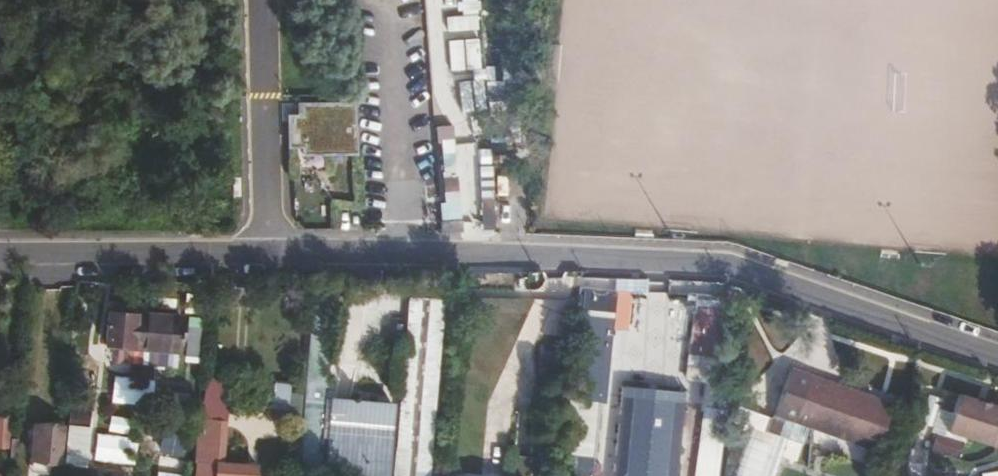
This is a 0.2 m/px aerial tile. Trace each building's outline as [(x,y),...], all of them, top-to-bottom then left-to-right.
[(445,95),(486,93),(483,0),(442,0),(445,95)] [(286,110),(286,140),(300,140),(300,148),(354,148),(351,97),(299,98),(299,110),(286,110)] [(474,116),(455,117),(456,133),(476,132),(474,116)] [(493,147),(476,148),(478,186),(495,185),(493,147)] [(441,171),(441,202),(453,202),(453,171),(441,171)] [(443,301),(430,300),(427,347),(441,348),(443,301)] [(690,307),(692,354),(727,353),(725,305),(690,307)] [(144,342),(148,309),(107,306),(103,338),(144,342)] [(875,451),(891,406),(792,372),(775,417),(875,451)] [(673,381),(629,378),(623,446),(611,449),(608,475),(683,475),(685,456),(666,455),(673,381)] [(383,469),(390,397),(331,390),(325,463),(383,469)] [(997,429),(997,405),(957,393),(946,429),(993,444),(997,429)] [(45,453),(49,419),(32,418),(29,452),(45,453)] [(768,431),(757,428),(745,475),(773,475),(788,422),(772,418),(768,431)] [(240,459),(199,453),(195,475),(238,475),(240,459)] [(77,466),(76,475),(126,475),(126,468),(77,466)]
